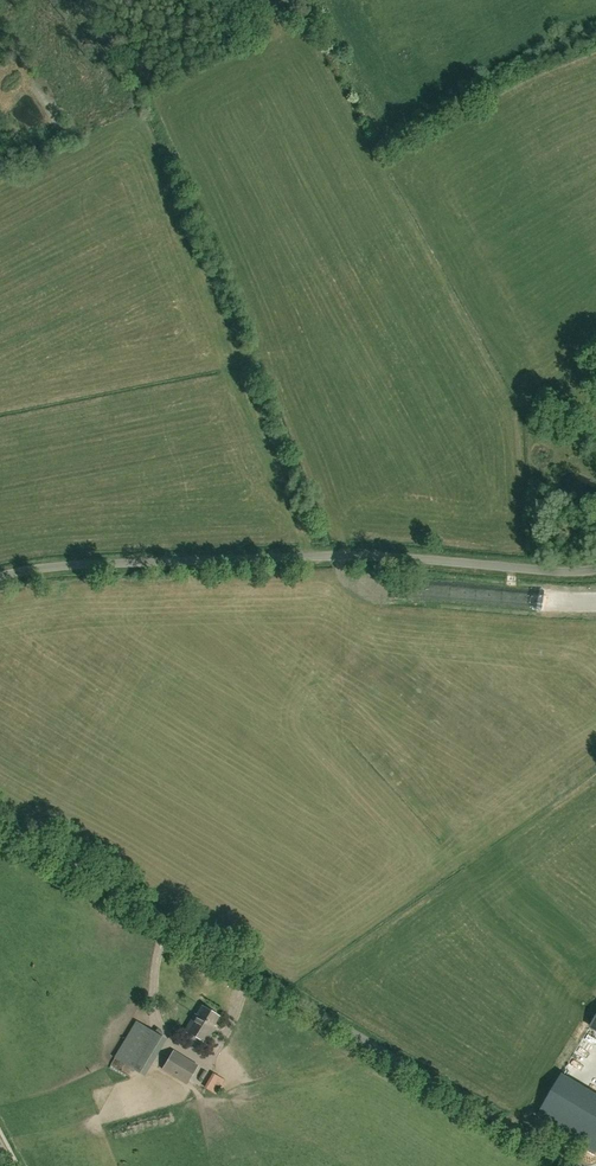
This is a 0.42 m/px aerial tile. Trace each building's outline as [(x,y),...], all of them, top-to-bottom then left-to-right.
[(595,427),(595,418),(587,414),(578,431),(591,437),(595,427)] [(211,1029),(218,1017),(202,1007),(195,1019),(193,1018),(185,1031),(205,1043),(212,1030),(211,1029)] [(148,1031),(124,1069),(142,1080),(166,1043),(148,1031)] [(186,1084),(197,1066),(173,1051),(162,1070),(186,1084)] [(215,1095),(224,1080),(214,1075),(206,1089),(215,1095)] [(537,1116),(595,1150),(595,1098),(560,1077),(537,1116)]
